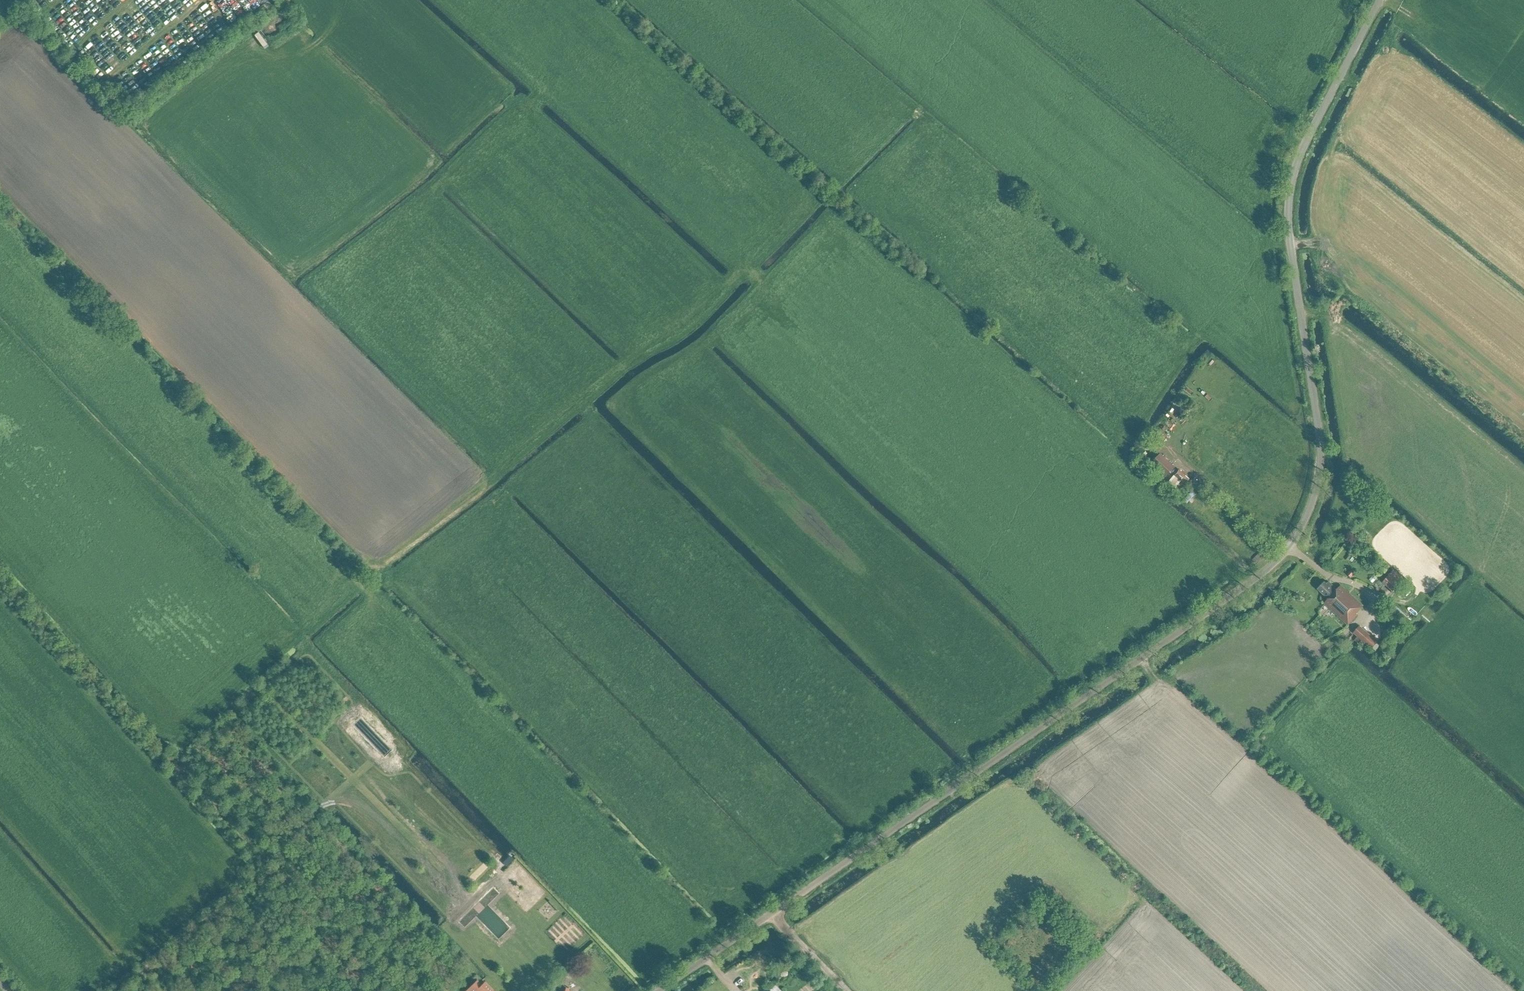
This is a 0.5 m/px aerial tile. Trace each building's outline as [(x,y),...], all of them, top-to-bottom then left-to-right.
[(1161,445),(1166,439),(1157,431),(1153,437),(1161,445)] [(1165,476),(1174,467),(1160,454),(1153,462),(1161,469),(1159,471),(1165,476)] [(1177,494),(1190,478),(1180,469),(1167,484),(1177,494)] [(1393,591),(1399,584),(1389,574),(1382,582),(1393,591)] [(1337,589),(1329,581),(1326,583),(1324,581),(1317,589),(1328,599),(1324,603),(1348,626),(1358,615),(1357,613),(1364,606),(1341,585),(1337,589)] [(1371,649),(1378,641),(1360,625),(1353,633),(1364,643),(1371,649)] [(573,923),(573,938),(581,938),(581,931),(578,931),(578,922),(573,923)] [(794,972),(790,967),(785,971),(789,977),(794,972)] [(466,976),(454,987),(458,990),(481,990),(480,990),(484,987),(475,977),(471,980),(466,976)]
